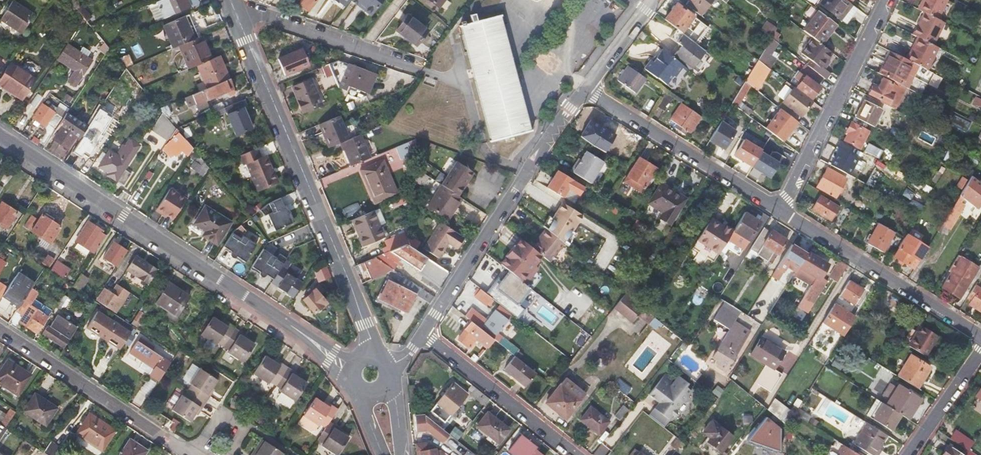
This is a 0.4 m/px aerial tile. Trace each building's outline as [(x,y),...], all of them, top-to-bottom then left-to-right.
[(197,4),(195,0),(160,0),(150,4),(157,21),(197,4)] [(307,13),(317,0),(291,0),(307,13)] [(350,1),(368,16),(372,15),(384,0),(350,0),(350,1)] [(439,9),(446,0),(427,0),(439,9)] [(688,1),(685,6),(701,18),(714,0),(687,0),(688,1)] [(843,0),(823,0),(819,5),(845,25),(856,10),(849,4),(843,0)] [(920,11),(924,13),(938,21),(948,0),(926,0),(920,11)] [(1,21),(21,35),(33,16),(13,3),(1,21)] [(692,18),(675,5),(664,21),(676,31),(680,34),(692,18)] [(81,17),(87,13),(80,6),(75,9),(81,17)] [(813,40),(821,46),(836,26),(819,13),(804,33),(813,40)] [(938,21),(924,13),(913,36),(919,38),(933,46),(944,24),(938,21)] [(162,26),(172,49),(178,46),(197,38),(188,15),(162,26)] [(397,31),(416,46),(427,32),(408,16),(397,31)] [(460,26),(490,142),(529,132),(499,16),(465,25),(464,22),(460,23),(461,26),(460,26)] [(797,29),(792,25),(788,30),(793,34),(797,29)] [(786,43),(793,34),(788,30),(781,39),(786,43)] [(711,57),(680,34),(676,31),(670,39),(677,45),(680,48),(674,56),(698,74),(711,57)] [(647,37),(641,33),(636,39),(642,43),(645,39),(647,37)] [(210,60),(201,37),(197,38),(178,46),(188,70),(195,67),(210,60)] [(933,46),(919,38),(908,61),(913,63),(917,66),(926,70),(937,48),(933,46)] [(776,44),(771,40),(766,48),(772,51),(776,44)] [(802,55),(811,61),(807,67),(824,80),(825,80),(829,75),(824,70),(828,65),(827,64),(833,55),(821,46),(813,40),(802,55)] [(677,45),(670,53),(674,56),(680,48),(677,45)] [(56,61),(73,73),(69,78),(78,84),(92,63),(66,46),(56,61)] [(772,51),(766,48),(762,55),(767,59),(772,51)] [(278,61),(285,77),(308,66),(302,50),(278,61)] [(676,76),(683,67),(661,50),(652,62),(650,61),(643,70),(666,86),(672,76),(676,76)] [(908,61),(889,52),(884,63),(907,74),(913,63),(908,61)] [(767,59),(762,55),(758,61),(763,65),(767,59)] [(226,80),(216,57),(210,60),(195,67),(205,89),(226,80)] [(758,61),(753,57),(747,67),(753,71),(758,61)] [(41,70),(27,60),(20,71),(34,80),(41,70)] [(349,65),(338,60),(327,65),(331,75),(339,93),(349,65)] [(770,70),(763,65),(758,61),(753,71),(747,80),(745,83),(750,86),(757,92),(770,70)] [(907,74),(884,63),(878,74),(892,81),(902,86),(907,74)] [(917,66),(913,63),(907,74),(912,77),(917,66)] [(10,64),(4,72),(0,79),(0,88),(21,101),(35,81),(34,80),(20,71),(10,64)] [(331,75),(327,65),(321,68),(325,78),(331,75)] [(819,89),(819,87),(824,80),(807,67),(805,65),(794,79),(796,81),(793,84),(797,87),(796,89),(810,100),(819,89)] [(747,80),(753,71),(747,67),(742,76),(747,80)] [(613,88),(630,100),(644,80),(627,68),(613,88)] [(348,88),(367,95),(374,76),(354,69),(348,88)] [(906,88),(912,77),(907,74),(902,86),(904,87),(906,88)] [(66,84),(75,90),(78,84),(69,78),(66,84)] [(233,92),(229,79),(226,80),(205,89),(185,98),(187,104),(194,101),(196,105),(228,91),(229,94),(233,92)] [(302,114),(321,107),(310,81),(291,89),(302,114)] [(902,86),(892,81),(890,86),(901,92),(904,87),(902,86)] [(867,94),(876,99),(875,101),(893,110),(901,92),(890,86),(881,82),(876,90),(870,87),(867,94)] [(745,83),(732,104),(737,108),(750,86),(745,83)] [(778,94),(783,98),(792,89),(787,84),(778,94)] [(811,103),(802,97),(803,95),(793,88),(782,103),(801,117),(811,103)] [(664,113),(674,99),(666,94),(657,108),(664,113)] [(24,113),(30,118),(41,99),(36,96),(24,113)] [(243,108),(248,107),(245,100),(215,113),(216,116),(226,112),(231,124),(229,125),(230,127),(232,127),(236,136),(252,128),(243,108)] [(881,111),(863,101),(855,119),(872,128),(881,111)] [(690,134),(701,118),(681,104),(670,120),(677,125),(674,128),(685,136),(688,132),(690,134)] [(61,119),(60,117),(61,115),(59,113),(57,116),(42,106),(32,121),(35,123),(33,126),(38,128),(40,125),(45,129),(48,124),(55,129),(61,119)] [(766,130),(783,142),(797,122),(780,110),(766,130)] [(69,148),(76,136),(80,139),(81,137),(87,128),(88,127),(67,113),(59,125),(62,127),(54,139),(69,148)] [(951,123),(968,131),(972,121),(955,113),(951,123)] [(162,114),(152,131),(168,142),(176,130),(162,114)] [(318,126),(328,148),(339,144),(347,140),(338,118),(318,126)] [(581,132),(579,136),(592,146),(603,131),(589,120),(584,128),(581,132)] [(736,131),(721,122),(709,142),(725,151),(736,131)] [(844,142),(859,150),(867,133),(851,125),(846,133),(847,134),(844,142)] [(97,134),(87,128),(81,137),(84,138),(73,153),(86,161),(90,155),(92,156),(94,154),(92,152),(96,146),(91,142),(97,134)] [(182,152),(187,158),(188,157),(193,150),(176,130),(168,142),(163,150),(170,159),(174,156),(175,158),(182,152)] [(344,152),(350,167),(369,159),(359,135),(347,140),(339,144),(343,152),(344,152)] [(847,154),(851,147),(830,136),(825,146),(832,149),(826,162),(844,172),(845,171),(847,172),(855,157),(847,154)] [(405,167),(413,164),(416,139),(395,149),(400,161),(402,160),(405,167)] [(734,158),(770,179),(779,165),(761,154),(762,152),(744,141),(734,158)] [(124,187),(145,153),(133,145),(129,152),(127,150),(121,159),(110,152),(107,156),(103,154),(99,160),(103,162),(99,168),(108,174),(107,177),(116,183),(117,182),(124,187)] [(868,146),(865,152),(877,159),(880,152),(868,146)] [(265,156),(261,158),(257,148),(239,156),(243,166),(246,165),(257,191),(277,183),(265,156)] [(191,169),(204,178),(209,170),(193,150),(188,157),(194,164),(191,169)] [(590,184),(603,163),(586,152),(578,165),(576,164),(571,172),(590,184)] [(949,165),(949,164),(954,166),(958,159),(946,154),(942,161),(949,165)] [(873,169),(875,166),(886,172),(889,167),(864,155),(860,162),(873,169)] [(625,183),(642,193),(656,169),(639,158),(625,183)] [(374,205),(397,196),(382,161),(359,171),(374,205)] [(472,174),(456,163),(440,186),(457,197),(472,174)] [(842,192),(839,191),(844,180),(826,170),(817,188),(835,198),(837,194),(841,195),(842,192)] [(570,189),(580,196),(585,188),(558,171),(553,179),(551,182),(547,188),(563,199),(570,189)] [(970,177),(959,196),(940,227),(948,232),(953,224),(952,223),(961,208),(960,207),(964,200),(979,209),(980,205),(980,185),(970,177)] [(455,212),(454,210),(461,199),(457,197),(440,186),(439,185),(425,206),(449,222),(455,212)] [(662,217),(671,223),(686,200),(663,185),(652,203),(666,211),(662,217)] [(157,210),(174,221),(186,201),(177,195),(179,193),(171,189),(157,210)] [(859,205),(856,203),(857,200),(848,195),(844,202),(851,205),(850,207),(856,211),(859,205)] [(268,215),(275,231),(292,224),(285,207),(283,207),(280,198),(266,204),(260,210),(265,216),(268,215)] [(812,210),(830,221),(838,209),(820,198),(812,210)] [(0,205),(0,224),(7,229),(18,213),(1,203),(0,205)] [(547,230),(563,244),(571,231),(572,231),(582,216),(562,204),(552,219),(553,219),(547,230)] [(610,209),(617,214),(620,209),(612,205),(610,209)] [(217,246),(231,224),(206,208),(195,224),(206,232),(203,236),(217,246)] [(371,212),(351,221),(355,229),(363,247),(382,239),(371,212)] [(727,247),(730,242),(742,249),(759,222),(743,212),(732,230),(732,231),(730,234),(723,245),(727,247)] [(40,237),(38,238),(42,241),(40,244),(46,248),(50,243),(51,243),(60,228),(42,215),(31,231),(40,237)] [(29,216),(23,225),(29,229),(35,220),(29,216)] [(722,223),(712,217),(710,220),(720,226),(722,223)] [(730,234),(732,231),(732,230),(722,223),(720,226),(710,220),(690,251),(711,265),(721,249),(723,245),(730,234)] [(437,259),(447,243),(452,247),(459,235),(439,222),(422,248),(437,259)] [(94,254),(105,236),(102,234),(103,232),(89,223),(76,242),(94,254)] [(241,225),(235,231),(224,248),(231,253),(231,254),(230,256),(231,258),(232,259),(234,259),(236,258),(245,264),(257,246),(243,236),(246,231),(241,225)] [(882,253),(893,233),(878,225),(867,245),(882,253)] [(769,233),(763,229),(750,251),(751,252),(746,259),(752,263),(756,257),(767,263),(773,253),(777,255),(785,241),(770,232),(769,233)] [(563,244),(547,230),(546,230),(541,237),(543,239),(540,242),(534,251),(540,256),(549,263),(564,245),(563,244)] [(406,232),(382,243),(386,254),(405,245),(406,232)] [(452,247),(456,250),(464,239),(459,235),(452,247)] [(913,271),(926,250),(905,237),(904,239),(898,249),(899,249),(893,258),(913,271)] [(540,256),(534,251),(521,240),(515,247),(514,247),(505,257),(506,258),(500,266),(509,273),(525,285),(537,269),(533,265),(540,256)] [(118,245),(117,248),(112,245),(103,259),(116,267),(127,251),(118,245)] [(366,270),(370,281),(385,273),(391,270),(395,264),(401,268),(405,263),(418,272),(419,275),(429,282),(427,285),(437,292),(449,274),(405,245),(386,254),(360,265),(362,272),(366,270)] [(791,246),(772,275),(779,280),(787,268),(794,273),(798,267),(806,255),(791,246)] [(266,276),(273,281),(282,267),(287,260),(280,255),(277,260),(263,251),(252,268),(259,272),(259,273),(258,275),(259,277),(261,278),(264,278),(266,277),(266,276)] [(798,267),(794,273),(793,274),(808,284),(803,292),(801,291),(800,293),(806,296),(804,299),(812,304),(826,282),(816,275),(824,263),(808,254),(800,268),(798,267)] [(135,257),(126,270),(147,284),(156,271),(135,257)] [(968,264),(957,258),(948,273),(950,275),(942,289),(960,300),(975,277),(964,270),(968,264)] [(58,259),(53,268),(65,276),(71,268),(58,259)] [(829,278),(837,283),(847,266),(839,261),(829,278)] [(287,271),(282,267),(273,281),(271,284),(279,290),(292,299),(302,284),(296,280),(303,269),(293,262),(287,271)] [(975,277),(978,271),(968,264),(964,270),(975,277)] [(319,281),(332,275),(328,265),(314,271),(319,281)] [(406,313),(415,296),(429,305),(433,298),(391,270),(385,273),(400,284),(399,287),(388,282),(380,300),(406,313)] [(505,295),(498,304),(500,306),(512,316),(517,319),(523,311),(518,306),(530,290),(525,285),(509,273),(502,281),(496,288),(505,295)] [(12,302),(20,308),(32,289),(35,285),(18,274),(6,292),(0,300),(0,304),(7,309),(12,302)] [(80,292),(88,280),(80,275),(72,287),(80,292)] [(496,288),(502,281),(498,279),(486,295),(491,299),(498,304),(505,295),(496,288)] [(770,279),(766,287),(777,292),(781,284),(770,279)] [(848,281),(838,297),(854,306),(863,291),(848,281)] [(636,303),(646,287),(641,283),(631,299),(636,303)] [(167,286),(155,306),(174,318),(187,299),(167,286)] [(324,306),(326,304),(318,295),(321,292),(317,286),(310,292),(312,294),(303,302),(314,315),(324,306)] [(980,313),(980,291),(975,287),(967,299),(971,302),(969,305),(980,313)] [(38,335),(49,318),(31,306),(39,293),(32,289),(20,308),(17,312),(24,317),(19,323),(38,335)] [(486,295),(481,291),(479,289),(474,297),(486,307),(491,299),(486,295)] [(96,303),(128,324),(135,313),(104,292),(96,303)] [(64,311),(71,301),(63,296),(57,306),(64,311)] [(855,318),(833,305),(822,323),(835,331),(834,332),(843,337),(855,318)] [(324,306),(314,315),(323,325),(334,316),(324,306)] [(486,323),(470,309),(464,317),(508,352),(512,347),(497,335),(512,316),(500,306),(486,323)] [(132,324),(137,328),(149,311),(144,307),(132,324)] [(120,350),(131,334),(98,312),(88,328),(120,350)] [(870,318),(863,313),(860,317),(868,321),(870,318)] [(59,316),(51,328),(48,326),(43,334),(63,347),(68,340),(69,341),(77,328),(59,316)] [(230,324),(228,327),(222,322),(214,317),(202,335),(216,345),(218,343),(230,351),(228,353),(243,363),(255,345),(247,339),(241,335),(242,333),(230,324)] [(742,328),(734,323),(731,329),(738,334),(742,328)] [(476,340),(486,348),(492,342),(469,324),(456,340),(469,349),(476,340)] [(724,374),(750,333),(742,328),(738,334),(731,329),(712,359),(716,362),(714,364),(717,366),(716,368),(724,374)] [(919,330),(908,347),(924,357),(934,340),(919,330)] [(783,375),(775,371),(786,353),(762,338),(751,355),(767,366),(756,383),(771,392),(783,375)] [(140,339),(130,354),(154,370),(162,358),(153,352),(155,349),(140,339)] [(253,374),(268,384),(269,382),(282,391),(281,393),(295,403),(307,385),(299,379),(293,375),(294,372),(282,364),(280,366),(274,362),(266,356),(253,374)] [(910,356),(897,376),(917,389),(930,368),(910,356)] [(0,367),(0,387),(14,396),(29,375),(5,359),(0,367)] [(504,373),(526,389),(535,377),(514,360),(504,373)] [(198,373),(188,388),(190,389),(181,401),(179,400),(170,414),(188,426),(193,418),(197,413),(200,414),(208,401),(206,400),(210,394),(216,386),(198,373)] [(658,412),(668,421),(671,418),(677,417),(676,411),(682,403),(688,403),(688,396),(691,392),(685,387),(688,384),(679,377),(674,383),(665,375),(648,396),(659,405),(662,407),(658,412)] [(546,405),(566,420),(585,396),(567,380),(546,405)] [(54,421),(68,400),(42,383),(28,404),(54,421)] [(145,403),(153,390),(148,386),(139,398),(145,403)] [(885,406),(901,415),(909,420),(921,401),(898,386),(885,406)] [(438,405),(452,416),(466,397),(453,387),(438,405)] [(470,395),(484,406),(489,400),(475,389),(470,395)] [(326,441),(325,443),(340,453),(352,435),(343,429),(336,425),(338,422),(333,418),(338,410),(332,406),(330,408),(323,404),(316,399),(304,416),(318,426),(320,424),(326,428),(320,437),(326,441)] [(872,419),(890,431),(901,415),(885,406),(882,404),(872,419)] [(614,417),(619,421),(627,411),(622,407),(614,417)] [(581,421),(600,436),(610,423),(591,408),(581,421)] [(801,419),(804,414),(798,410),(794,415),(801,419)] [(496,448),(509,430),(487,413),(476,427),(488,437),(486,440),(496,448)] [(90,415),(76,437),(102,454),(116,432),(90,415)] [(5,417),(0,423),(0,425),(5,429),(10,421),(5,417)] [(5,429),(15,435),(23,424),(13,417),(10,421),(5,429)] [(443,443),(449,435),(426,417),(415,418),(417,435),(426,435),(425,431),(429,429),(436,434),(435,436),(443,443)] [(780,452),(780,429),(766,418),(747,441),(780,452)] [(851,443),(870,454),(879,454),(881,451),(879,449),(886,437),(864,422),(851,443)] [(720,454),(732,440),(712,423),(703,435),(710,440),(707,443),(720,454)] [(950,440),(967,452),(973,445),(955,432),(950,440)] [(971,449),(980,454),(980,433),(971,449)] [(261,436),(251,451),(253,452),(263,438),(261,436)] [(535,449),(520,437),(508,452),(511,454),(538,454),(533,451),(535,449)] [(283,451),(263,438),(253,452),(251,451),(248,454),(280,454),(283,451)] [(146,451),(130,440),(121,454),(144,454),(146,451)] [(45,454),(59,454),(62,449),(51,441),(43,453),(45,454)] [(675,452),(682,444),(677,441),(671,449),(675,452)] [(428,444),(415,445),(416,454),(446,454),(443,452),(440,453),(440,450),(438,450),(438,447),(431,445),(428,444)] [(942,454),(945,454),(950,448),(948,446),(942,454)] [(844,447),(839,454),(858,454),(844,447)]
